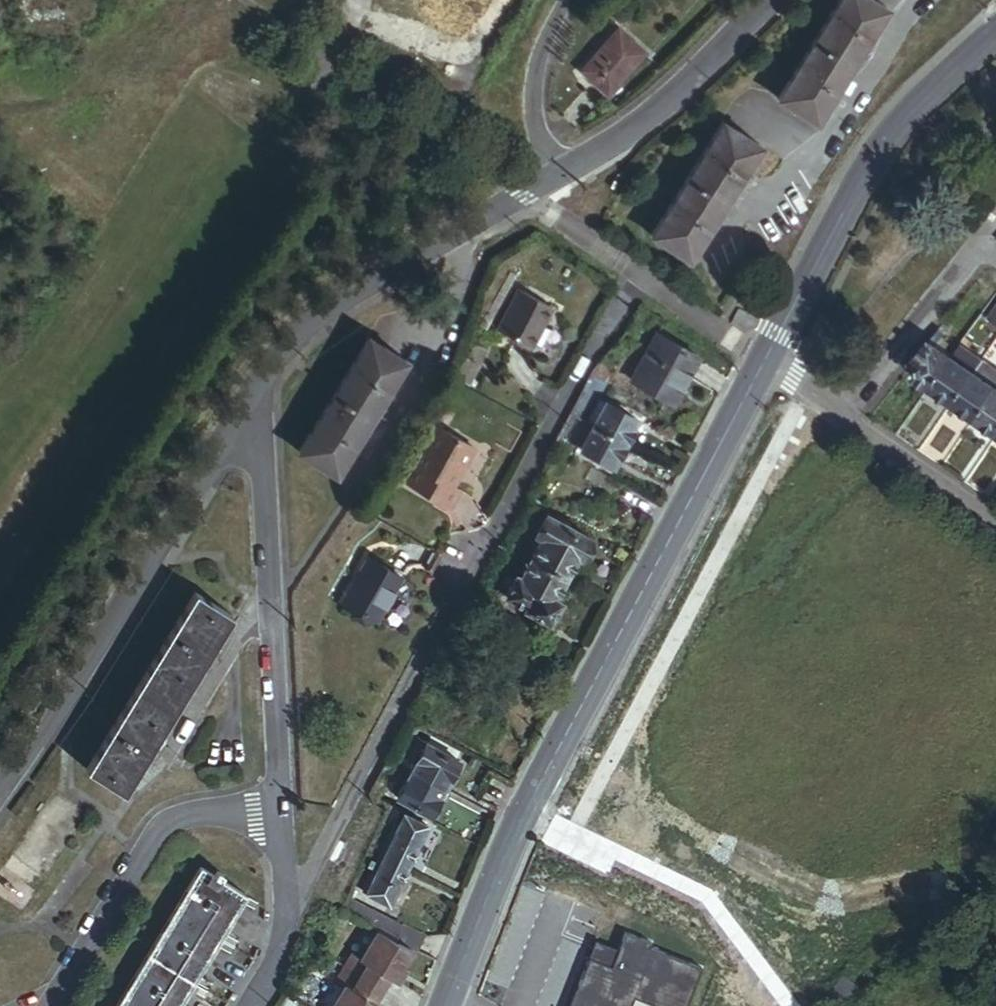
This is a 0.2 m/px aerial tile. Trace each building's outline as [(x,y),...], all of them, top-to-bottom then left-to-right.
[(476,0),(428,0),(427,1),(460,24),(476,0)] [(878,15),(853,0),(835,0),(772,104),(810,127),(878,15)] [(607,94),(644,54),(618,31),(581,70),(607,94)] [(682,264),(755,151),(717,128),(646,241),(682,264)] [(529,351),(551,313),(518,294),(496,332),(529,351)] [(985,321),(995,329),(995,306),(985,321)] [(932,347),(940,336),(935,333),(927,343),(932,347)] [(338,472),(409,358),(372,335),(300,449),(338,472)] [(682,379),(694,358),(653,337),(628,383),(662,401),(676,376),(682,379)] [(926,392),(949,359),(932,347),(927,343),(911,364),(910,381),(926,392)] [(953,361),(962,350),(957,347),(949,359),(953,361)] [(978,362),(962,350),(953,361),(970,373),(978,362)] [(947,407),(970,373),(953,361),(949,359),(926,392),(947,407)] [(975,377),(983,365),(978,362),(970,373),(975,377)] [(983,365),(975,377),(993,389),(995,385),(995,374),(983,365)] [(970,423),(993,389),(975,377),(970,373),(947,407),(970,423)] [(594,404),(603,387),(595,383),(586,399),(594,404)] [(995,434),(995,391),(993,389),(970,423),(993,439),(995,434)] [(628,434),(634,424),(602,406),(589,430),(622,447),(623,444),(626,444),(630,435),(628,434)] [(582,427),(586,419),(579,415),(574,423),(582,427)] [(578,434),(582,427),(574,423),(571,429),(578,434)] [(463,474),(476,451),(438,430),(416,468),(414,466),(403,484),(451,512),(461,494),(454,490),(460,481),(458,480),(461,474),(463,474)] [(619,452),(622,447),(589,430),(581,445),(562,435),(555,448),(569,455),(574,458),(577,451),(610,468),(614,460),(617,461),(622,453),(619,452)] [(576,561),(587,542),(542,519),(532,538),(538,541),(530,557),(562,575),(571,558),(576,561)] [(548,614),(560,592),(555,588),(562,575),(530,557),(522,572),(515,568),(505,588),(527,599),(526,602),(548,614)] [(375,625),(400,580),(369,562),(344,607),(375,625)] [(120,794),(229,618),(192,595),(83,771),(120,794)] [(460,761),(457,758),(458,754),(435,742),(420,769),(445,782),(452,769),(455,770),(460,761)] [(400,759),(404,751),(398,748),(394,756),(400,759)] [(438,794),(445,782),(420,769),(406,795),(431,808),(432,805),(436,806),(441,796),(438,794)] [(407,859),(425,819),(403,809),(385,848),(407,859)] [(389,898),(407,859),(385,848),(367,888),(389,898)] [(243,900),(217,884),(220,879),(214,875),(211,880),(197,872),(114,1005),(177,1005),(243,900)] [(394,937),(402,919),(365,905),(358,923),(372,928),(394,937)] [(418,947),(425,929),(402,919),(394,937),(411,944),(418,947)] [(399,964),(411,944),(394,937),(372,928),(363,944),(399,964)] [(634,997),(655,1005),(686,1005),(702,965),(624,934),(610,967),(588,958),(568,1005),(630,1005),(634,997)] [(399,964),(363,944),(356,956),(346,950),(343,956),(383,979),(390,966),(396,969),(399,964)] [(372,998),(383,979),(343,956),(333,974),(372,998)] [(372,998),(333,974),(331,978),(339,983),(330,998),(343,1005),(367,1005),(369,1002),(372,998)]
